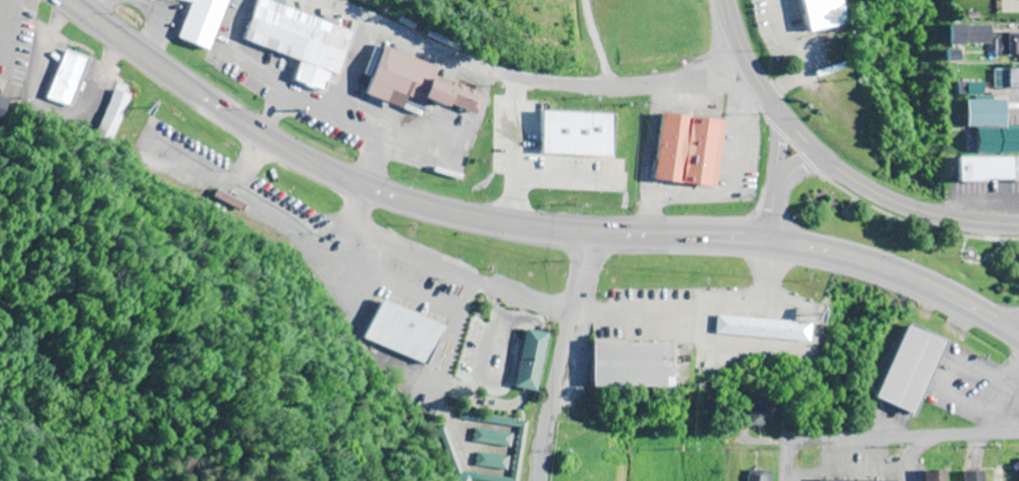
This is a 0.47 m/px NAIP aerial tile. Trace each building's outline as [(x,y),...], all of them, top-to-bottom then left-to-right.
[(191,2),(190,11),(184,20),(179,41),(193,44),(203,50),(209,51),(222,31),(228,0),(180,0),(191,2)] [(293,58),(286,82),(335,98),(357,30),(263,0),(260,0),(246,43),(293,58)] [(840,0),(798,0),(805,34),(845,26),(840,0)] [(996,57),(1017,57),(1016,46),(1018,46),(1018,33),(997,33),(997,25),(949,25),(949,47),(996,46),(996,57)] [(480,118),(487,96),(437,80),(442,67),(386,49),(370,98),(407,110),(411,95),(480,118)] [(90,59),(64,50),(45,100),(71,109),(90,59)] [(130,87),(114,82),(95,139),(111,144),(130,87)] [(968,96),(981,96),(981,84),(968,84),(968,96)] [(975,129),(975,155),(1018,155),(1018,130),(1006,130),(1006,99),(966,99),(965,129),(975,129)] [(656,181),(717,188),(725,121),(664,114),(656,181)] [(589,127),(567,121),(553,164),(575,171),(589,127)] [(956,158),(956,183),(1018,183),(1018,158),(956,158)] [(364,339),(429,366),(445,327),(380,299),(364,339)] [(713,336),(809,342),(811,323),(715,317),(713,336)] [(948,340),(906,324),(875,400),(917,417),(948,340)] [(547,334),(524,330),(514,388),(536,392),(547,334)] [(674,342),(592,343),(592,389),(675,388),(674,342)] [(744,427),(774,427),(774,403),(744,403),(744,427)] [(569,480),(591,480),(592,471),(570,469),(569,480)] [(947,472),(923,472),(924,480),(947,480),(947,472)] [(965,480),(984,480),(984,472),(965,473),(965,480)]
